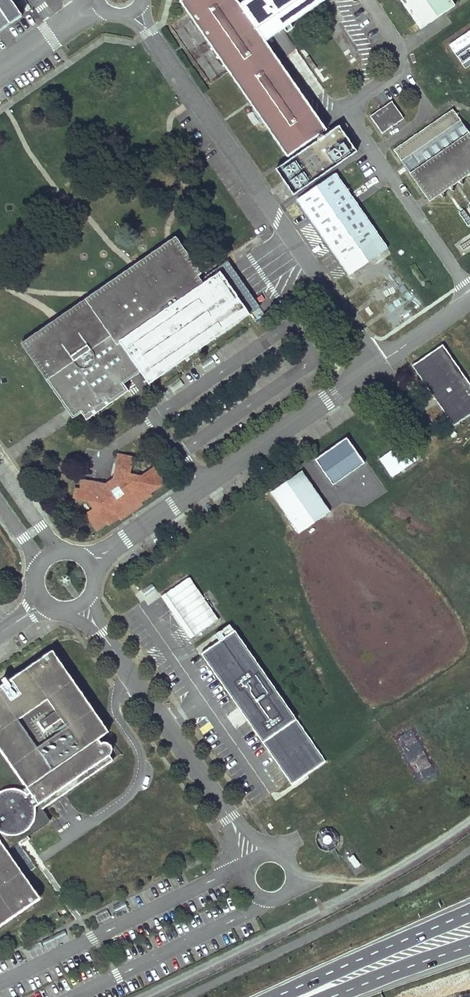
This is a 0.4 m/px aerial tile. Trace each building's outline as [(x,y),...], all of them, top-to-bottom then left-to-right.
[(22,14),(12,0),(0,0),(0,30),(22,14)] [(239,138),(280,198),(343,154),(326,130),(325,131),(277,61),(296,48),(275,17),(300,0),(254,0),(241,9),(234,0),(186,0),(184,2),(265,120),(239,138)] [(421,28),(455,5),(452,0),(402,0),(421,28)] [(392,100),(370,115),(382,132),(404,117),(392,100)] [(394,149),(429,200),(469,172),(469,132),(453,107),(394,149)] [(335,175),(298,201),(350,276),(387,250),(335,175)] [(201,272),(175,235),(166,242),(135,263),(93,293),(58,317),(22,342),(73,417),(82,411),(86,418),(128,390),(123,382),(141,370),(150,383),(250,313),(221,271),(204,283),(198,274),(201,272)] [(411,365),(453,424),(469,412),(469,383),(442,343),(411,365)] [(364,462),(347,437),(314,459),(331,484),(364,462)] [(403,440),(379,457),(391,475),(415,458),(403,440)] [(134,454),(118,451),(114,477),(105,482),(82,478),(80,488),(75,488),(73,497),(87,499),(92,507),(85,512),(96,528),(107,521),(108,523),(119,516),(120,518),(142,503),(140,501),(151,494),(150,492),(164,481),(153,466),(141,474),(130,473),(134,454)] [(301,470),(270,491),(298,532),(329,510),(301,470)] [(219,619),(189,576),(160,596),(190,639),(219,619)] [(327,758),(231,622),(195,647),(294,785),(327,758)] [(53,647),(0,684),(0,923),(42,894),(8,848),(20,840),(22,843),(31,836),(29,833),(51,818),(43,807),(123,752),(108,731),(110,730),(53,647)] [(320,845),(335,847),(337,834),(322,832),(320,845)] [(356,875),(365,869),(353,853),(344,859),(356,875)]
